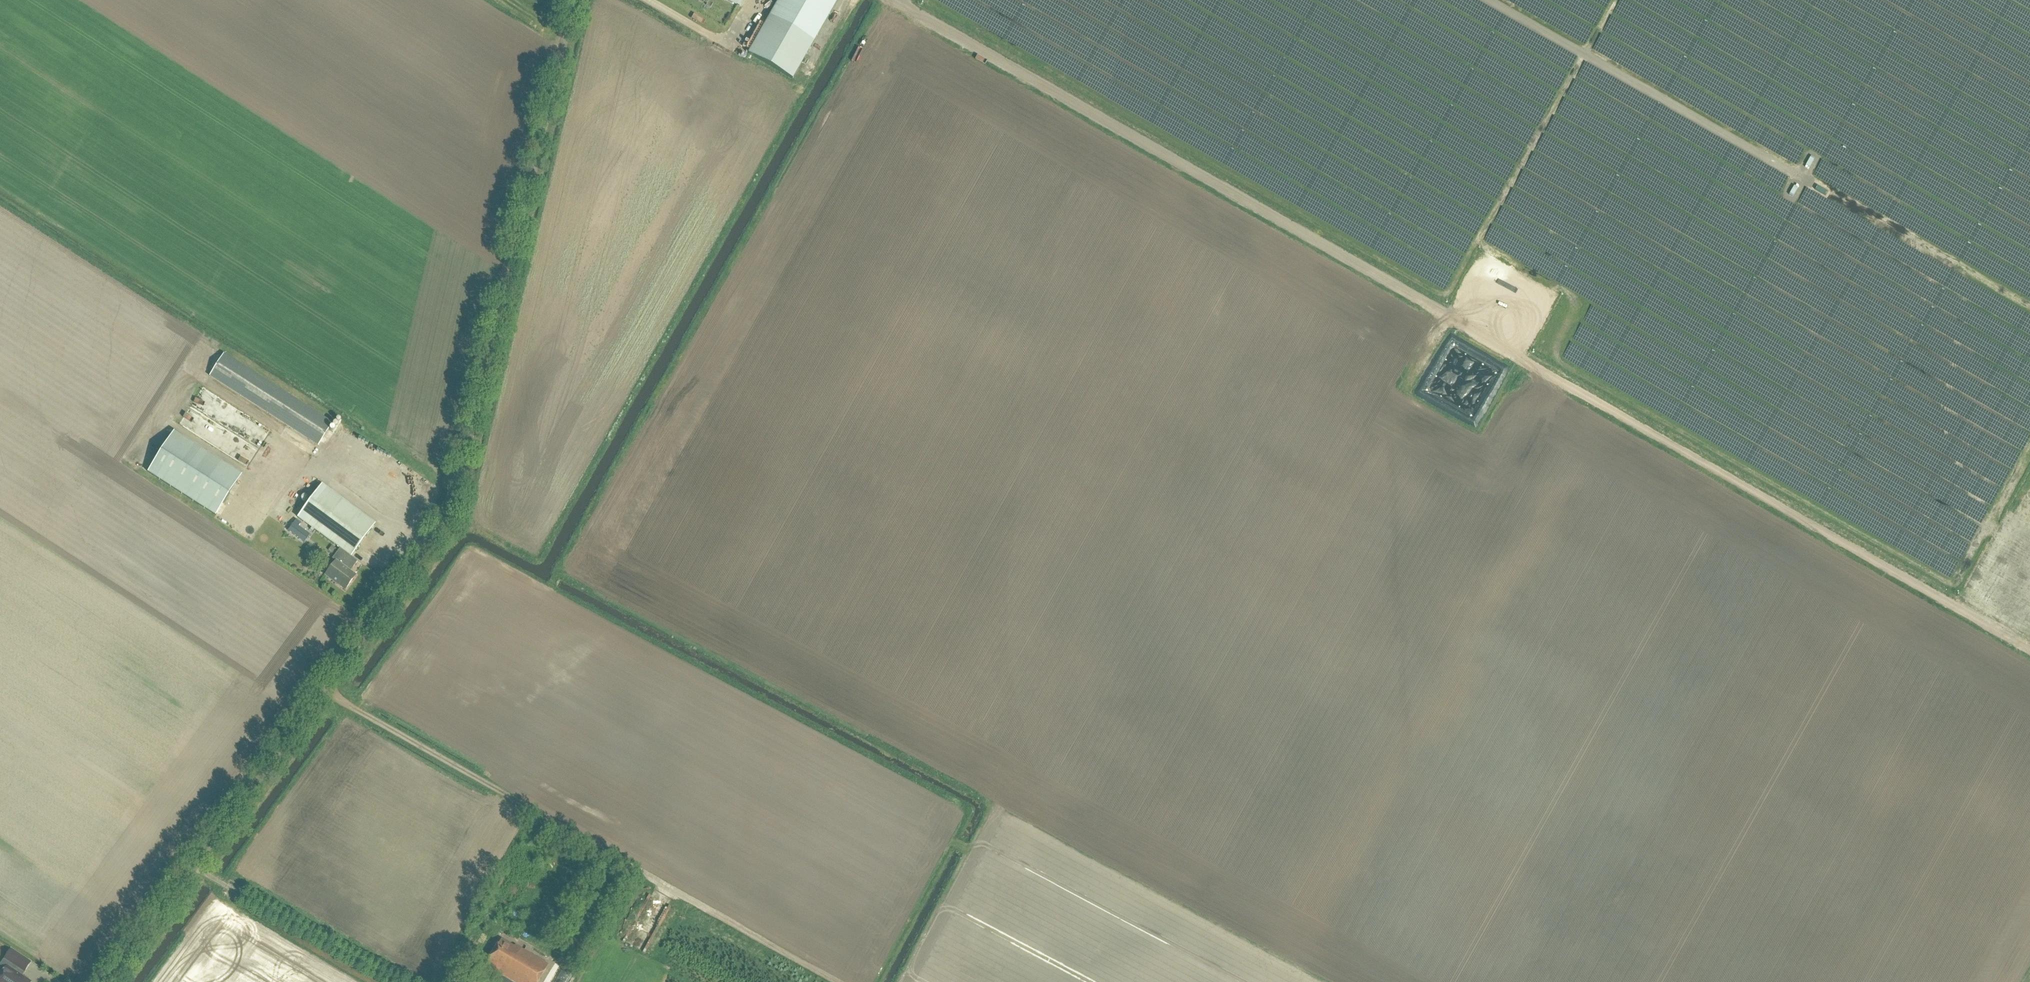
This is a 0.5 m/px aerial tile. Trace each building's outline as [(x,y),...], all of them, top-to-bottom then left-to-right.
[(747,54),(791,80),(837,0),(778,0),(747,54)] [(1809,168),(1813,159),(1808,156),(1804,166),(1809,168)] [(318,447),(331,426),(223,357),(210,378),(318,447)] [(196,410),(185,428),(230,455),(241,437),(196,410)] [(170,439),(148,473),(215,517),(237,483),(170,439)] [(326,490),(302,522),(339,549),(351,558),(352,558),(375,525),(326,490)] [(2023,507),(2018,506),(2019,501),(2012,499),(2009,511),(2021,514),(2023,507)] [(2002,522),(2004,509),(1996,508),(1994,520),(2002,522)] [(339,549),(332,560),(336,562),(325,577),(345,591),(356,577),(350,572),(358,562),(352,558),(351,558),(339,549)] [(486,965),(514,981),(538,981),(548,964),(515,945),(514,947),(501,939),(486,965)] [(30,981),(22,976),(31,963),(11,949),(0,966),(0,967),(4,970),(0,977),(0,981),(29,981),(30,981)]
